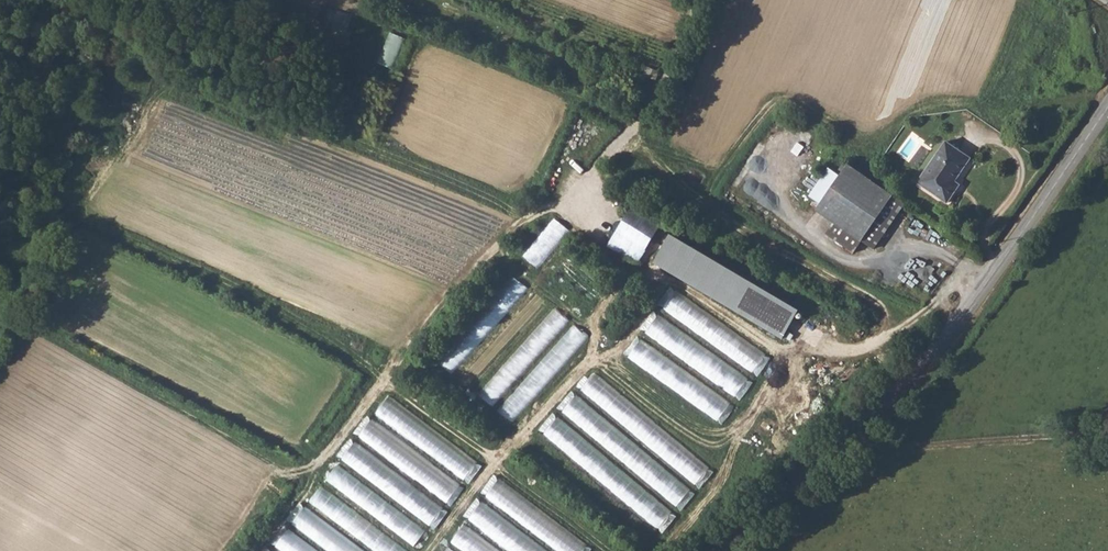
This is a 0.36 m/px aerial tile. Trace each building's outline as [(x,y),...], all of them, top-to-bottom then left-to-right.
[(396,68),(406,37),(389,31),(380,63),(396,68)] [(947,140),(918,183),(947,203),(959,185),(955,182),(972,157),(947,140)] [(817,210),(835,221),(863,239),(893,195),(890,192),(894,185),(882,177),(877,184),(847,165),(840,175),(828,167),(810,195),(815,199),(812,204),(818,208),(817,210)] [(644,254),(657,235),(662,227),(634,209),(628,218),(615,237),(611,244),(639,262),(644,254)] [(539,267),(570,229),(556,218),(525,255),(539,267)] [(799,310),(671,236),(655,263),(783,338),(799,310)] [(453,376),(527,286),(512,274),(439,365),(453,376)] [(772,355),(671,286),(658,305),(759,374),(772,355)] [(638,334),(745,395),(756,375),(649,314),(638,334)] [(527,338),(483,393),(497,404),(552,334),(554,336),(558,331),(546,322),(541,328),(545,331),(541,337),(538,335),(532,342),(527,338)] [(622,354),(725,422),(738,403),(635,336),(622,354)] [(556,343),(500,410),(515,422),(571,355),(556,343)] [(713,468),(590,369),(576,386),(699,485),(713,468)] [(571,391),(558,408),(683,508),(696,492),(571,391)] [(370,414),(473,479),(485,460),(382,395),(370,414)] [(538,431),(664,531),(678,514),(552,413),(538,431)] [(466,486),(368,415),(354,434),(453,505),(466,486)] [(450,510),(355,442),(342,460),(437,527),(450,510)] [(327,479),(413,543),(425,528),(339,464),(327,479)] [(566,550),(590,550),(595,543),(491,477),(479,496),(566,550)] [(310,501),(377,550),(408,550),(409,550),(322,485),(310,501)] [(476,498),(463,517),(513,550),(552,550),(476,498)] [(458,523),(446,541),(461,550),(500,550),(458,523)]
